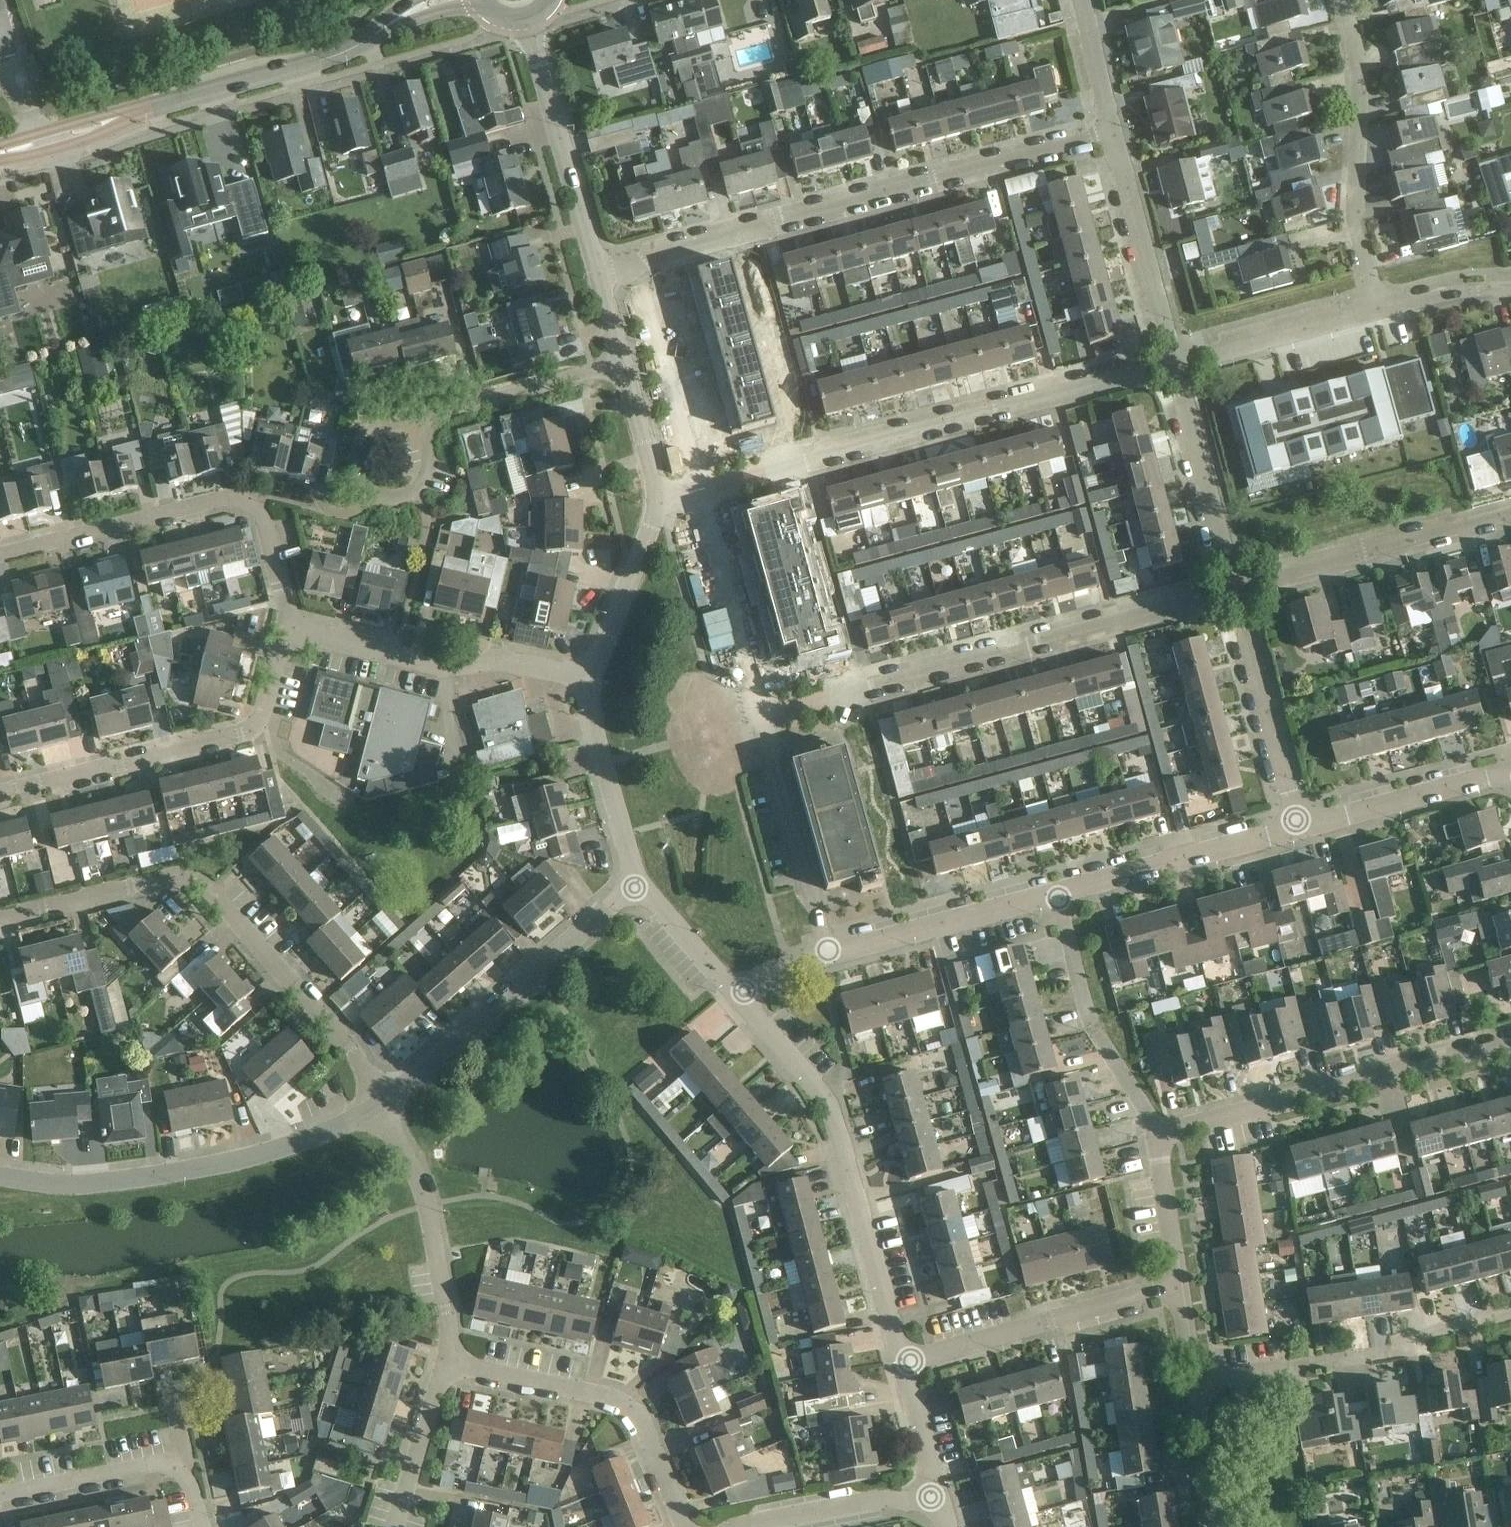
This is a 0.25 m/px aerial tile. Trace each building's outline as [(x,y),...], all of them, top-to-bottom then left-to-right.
[(709,47),(727,42),(715,0),(702,0),(698,1),(698,0),(697,0),(673,7),(682,39),(694,80),(700,101),(701,101),(722,95),(709,47)] [(800,13),(790,17),(797,41),(813,36),(809,24),(829,19),(824,0),(797,0),(800,13)] [(854,10),(856,10),(860,24),(875,19),(871,5),(883,1),(882,0),(850,0),(854,10)] [(971,17),(988,12),(985,0),(966,0),(971,17)] [(988,12),(989,12),(997,41),(1037,30),(1033,11),(1035,10),(1036,8),(1034,0),(985,0),(988,12)] [(1170,5),(1174,22),(1205,14),(1201,0),(1188,0),(1170,5)] [(1241,8),(1239,0),(1225,0),(1229,11),(1241,8)] [(1280,37),(1290,34),(1287,22),(1306,18),(1301,0),(1252,0),(1254,6),(1252,7),(1258,30),(1263,28),(1266,40),(1280,37)] [(1382,7),(1400,2),(1404,13),(1425,8),(1445,2),(1444,0),(1380,0),(1382,7)] [(1170,5),(1145,11),(1148,24),(1131,28),(1138,54),(1133,56),(1138,76),(1181,64),(1170,23),(1174,22),(1170,5)] [(905,6),(886,10),(889,20),(888,21),(896,50),(915,45),(905,6)] [(682,39),(673,7),(649,14),(658,45),(673,41),(677,54),(669,56),(675,76),(679,75),(681,84),(694,80),(682,39)] [(1413,60),(1439,53),(1436,41),(1439,41),(1433,18),(1428,19),(1425,8),(1404,13),(1401,14),(1404,26),(1386,30),(1392,54),(1410,49),(1413,60)] [(0,14),(0,59),(17,54),(6,12),(0,14)] [(629,49),(624,31),(587,42),(596,72),(625,64),(629,77),(654,70),(646,44),(629,49)] [(882,36),(856,44),(860,56),(886,48),(882,36)] [(1270,89),(1286,85),(1292,83),(1290,72),(1309,67),(1303,44),(1283,49),(1280,37),(1266,40),(1254,43),(1257,55),(1255,56),(1261,79),(1266,78),(1270,89)] [(1000,46),(1003,57),(1018,53),(1015,42),(1000,46)] [(1003,57),(1000,46),(984,51),(987,62),(1003,57)] [(1439,53),(1413,60),(1406,62),(1409,73),(1391,78),(1397,102),(1416,97),(1418,108),(1426,106),(1445,101),(1442,90),(1444,89),(1438,66),(1442,65),(1439,53)] [(810,73),(806,55),(797,57),(802,75),(810,73)] [(897,59),(902,77),(901,71),(915,67),(911,56),(897,59)] [(950,60),(954,71),(969,67),(966,56),(950,60)] [(902,77),(897,59),(861,69),(866,87),(902,77)] [(799,74),(795,60),(783,64),(787,78),(799,74)] [(954,71),(950,60),(934,64),(937,75),(954,71)] [(462,69),(473,104),(456,109),(465,139),(445,145),(446,146),(485,134),(508,127),(488,61),(462,69)] [(1011,89),(1019,119),(1045,112),(1041,98),(1057,94),(1050,66),(1032,70),(1036,82),(1011,89)] [(850,74),(836,78),(839,89),(853,84),(850,74)] [(1192,135),(1181,93),(1197,89),(1193,75),(1169,81),(1147,86),(1150,99),(1144,100),(1149,121),(1154,120),(1160,144),(1192,135)] [(668,92),(664,76),(657,78),(661,94),(668,92)] [(797,77),(761,87),(769,116),(784,112),(780,98),(801,92),(800,88),(798,81),(797,77)] [(832,80),(824,82),(827,91),(834,89),(832,80)] [(801,88),(800,88),(801,92),(803,98),(827,91),(824,82),(801,88)] [(422,144),(436,139),(419,84),(393,92),(407,138),(419,134),(422,144)] [(1286,85),(1270,89),(1250,94),(1255,112),(1262,110),(1267,127),(1272,125),(1275,137),(1298,132),(1295,120),(1315,115),(1308,91),(1289,96),(1286,85)] [(1478,90),(1482,110),(1503,106),(1499,86),(1478,90)] [(1011,89),(987,96),(995,125),(1019,119),(1011,89)] [(691,107),(693,118),(694,118),(700,141),(710,181),(711,181),(707,165),(719,162),(709,127),(730,121),(722,95),(701,101),(702,104),(691,107)] [(987,96),(962,102),(970,132),(995,125),(987,96)] [(356,101),(330,108),(343,155),(369,148),(356,101)] [(962,102),(937,109),(945,139),(970,132),(962,102)] [(1426,106),(1418,108),(1403,112),(1406,124),(1386,129),(1392,152),(1412,147),(1415,159),(1423,156),(1453,148),(1449,132),(1438,134),(1433,116),(1429,117),(1426,106)] [(945,139),(937,109),(912,116),(920,145),(945,139)] [(920,145),(912,116),(878,125),(882,142),(891,139),(895,152),(920,145)] [(743,160),(751,191),(775,185),(765,148),(778,145),(771,122),(758,126),(762,140),(751,143),(755,157),(743,160)] [(838,136),(835,124),(812,131),(814,142),(821,172),(846,165),(838,136)] [(273,183),(295,177),(299,193),(324,187),(318,162),(306,165),(296,128),(259,138),(266,165),(268,165),(273,183)] [(591,153),(636,141),(633,129),(588,142),(591,153)] [(864,129),(838,136),(846,165),(871,158),(864,129)] [(1294,182),(1311,177),(1308,166),(1327,161),(1320,137),(1301,142),(1298,132),(1275,137),(1259,141),(1264,159),(1274,157),(1279,173),(1284,172),(1287,184),(1294,182)] [(485,134),(446,146),(452,167),(492,155),(485,134)] [(1238,136),(1197,147),(1200,160),(1201,162),(1211,160),(1229,155),(1228,150),(1241,147),(1238,136)] [(685,174),(673,177),(666,150),(665,151),(670,170),(681,210),(705,204),(699,184),(710,181),(700,141),(688,145),(689,148),(678,151),(685,174)] [(821,172),(814,142),(788,149),(796,178),(821,172)] [(374,147),(361,151),(368,176),(381,173),(374,147)] [(411,148),(379,158),(387,185),(419,175),(411,148)] [(659,181),(650,184),(645,166),(644,166),(645,172),(657,217),(681,210),(670,170),(665,151),(655,153),(658,166),(656,170),(659,181)] [(1497,159),(1501,177),(1510,174),(1510,155),(1497,159)] [(1439,203),(1438,202),(1435,189),(1437,188),(1431,166),(1426,167),(1423,156),(1415,159),(1390,165),(1393,176),(1383,179),(1390,202),(1409,197),(1413,209),(1420,207),(1439,203)] [(493,216),(524,208),(517,179),(519,179),(514,158),(480,167),(493,216)] [(751,191),(743,160),(719,167),(727,198),(751,191)] [(1171,210),(1203,201),(1192,161),(1157,170),(1161,185),(1164,184),(1171,210)] [(267,234),(252,180),(223,189),(217,167),(201,172),(199,166),(193,168),(193,166),(172,172),(174,178),(169,179),(174,194),(178,193),(182,205),(177,206),(176,204),(157,210),(171,261),(191,255),(180,219),(233,204),(243,240),(267,234)] [(657,217),(645,172),(644,166),(633,169),(638,187),(624,191),(625,193),(617,194),(615,199),(617,208),(622,211),(629,209),(633,223),(657,217)] [(1046,187),(1054,214),(1086,205),(1079,178),(1046,187)] [(1294,182),(1287,184),(1269,188),(1272,200),(1270,201),(1276,224),(1281,223),(1284,234),(1307,228),(1304,216),(1323,211),(1317,188),(1297,194),(1294,182)] [(89,212),(67,218),(78,259),(102,252),(126,245),(123,234),(122,231),(137,226),(138,229),(139,229),(139,226),(142,225),(137,207),(134,208),(127,184),(98,193),(101,202),(87,206),(89,212)] [(1014,225),(1025,222),(1017,194),(1007,197),(1014,225)] [(1420,207),(1413,209),(1415,220),(1403,223),(1409,246),(1428,241),(1432,253),(1468,244),(1456,197),(1438,202),(1439,203),(1420,207)] [(974,256),(986,252),(982,235),(994,232),(986,203),(962,210),(970,239),(974,256)] [(1061,240),(1093,232),(1086,205),(1054,214),(1054,215),(1045,217),(1051,242),(1061,240)] [(955,243),(962,267),(976,263),(974,256),(970,239),(962,210),(935,217),(943,246),(955,243)] [(20,313),(13,289),(26,285),(26,284),(23,285),(18,266),(46,258),(52,277),(49,278),(49,279),(53,278),(47,258),(49,257),(41,230),(46,228),(42,215),(37,216),(36,211),(5,219),(9,231),(0,233),(0,264),(0,265),(0,269),(5,286),(0,288),(0,319),(20,313)] [(909,224),(917,253),(943,246),(935,217),(909,224)] [(1025,222),(1014,225),(1021,251),(1032,248),(1025,222)] [(917,253),(909,224),(883,231),(891,260),(917,253)] [(866,267),(867,266),(870,279),(895,272),(891,260),(883,231),(858,238),(866,267)] [(1068,267),(1101,258),(1093,232),(1061,240),(1068,267)] [(492,264),(499,262),(508,292),(541,282),(532,251),(527,253),(523,238),(488,248),(492,264)] [(858,238),(833,245),(841,274),(866,267),(858,238)] [(406,257),(401,239),(375,247),(380,264),(406,257)] [(1270,240),(1236,249),(1239,261),(1236,261),(1243,285),(1249,283),(1252,295),(1292,284),(1289,272),(1291,271),(1285,249),(1273,252),(1270,240)] [(833,245),(807,251),(815,280),(841,274),(833,245)] [(1028,278),(1039,275),(1032,248),(1021,251),(1028,278)] [(781,259),(789,288),(792,301),(818,294),(814,281),(815,280),(807,251),(781,259)] [(979,275),(982,285),(1020,275),(1014,253),(1001,256),(1005,268),(979,275)] [(448,280),(441,256),(424,261),(423,259),(400,266),(409,296),(432,290),(430,285),(448,280)] [(733,258),(695,267),(733,431),(771,423),(733,258)] [(1075,293),(1107,284),(1101,258),(1068,267),(1075,293)] [(982,285),(979,275),(953,282),(956,292),(982,285)] [(1035,303),(1046,300),(1039,275),(1028,278),(1035,303)] [(357,278),(338,284),(344,308),(364,302),(357,278)] [(987,289),(990,300),(1015,294),(1018,305),(1030,302),(1023,279),(987,289)] [(927,289),(929,299),(956,292),(953,282),(927,289)] [(1075,293),(1079,308),(1064,312),(1067,323),(1082,319),(1115,310),(1107,284),(1075,293)] [(929,299),(927,289),(901,296),(903,306),(929,299)] [(961,296),(964,307),(990,300),(987,289),(961,296)] [(1019,331),(1009,295),(990,300),(1000,336),(1008,368),(1035,361),(1027,329),(1019,331)] [(903,306),(901,296),(876,302),(878,312),(903,306)] [(935,303),(938,314),(964,307),(961,296),(935,303)] [(1046,300),(1035,303),(1042,330),(1053,327),(1046,300)] [(878,312),(876,302),(850,309),(853,319),(878,312)] [(908,310),(911,321),(938,314),(935,303),(908,310)] [(230,323),(243,320),(240,306),(227,309),(230,323)] [(525,346),(518,349),(522,364),(558,354),(554,339),(558,337),(550,306),(517,315),(525,346)] [(853,319),(850,309),(825,316),(827,326),(853,319)] [(882,317),(885,328),(911,321),(908,310),(882,317)] [(1122,337),(1115,310),(1082,319),(1089,346),(1122,337)] [(827,326),(825,316),(799,323),(801,332),(827,326)] [(856,324),(859,335),(885,328),(882,317),(856,324)] [(429,365),(417,319),(393,326),(395,331),(394,332),(403,363),(405,371),(429,365)] [(417,319),(429,365),(454,358),(446,326),(423,332),(419,319),(417,319)] [(830,331),(833,342),(859,335),(856,324),(830,331)] [(1053,327),(1042,330),(1049,356),(1060,353),(1053,327)] [(1510,363),(1510,327),(1459,341),(1466,367),(1472,390),(1488,386),(1486,378),(1510,371),(1508,364),(1510,363)] [(833,342),(830,331),(805,338),(804,338),(792,341),(799,366),(802,376),(817,372),(813,358),(824,355),(822,345),(833,342)] [(369,338),(378,370),(403,363),(394,332),(369,338)] [(1443,333),(1428,337),(1434,359),(1449,355),(1443,333)] [(1000,336),(973,343),(982,375),(1008,368),(1000,336)] [(369,338),(336,347),(343,373),(352,371),(354,376),(378,370),(369,338)] [(973,343),(947,350),(956,382),(982,375),(973,343)] [(84,383),(97,380),(108,377),(100,347),(77,353),(84,383)] [(947,350),(921,357),(930,389),(956,382),(947,350)] [(921,357),(895,364),(904,396),(930,389),(921,357)] [(1273,401),(1233,412),(1252,481),(1402,440),(1398,425),(1434,415),(1419,360),(1287,397),(1289,404),(1275,408),(1273,401)] [(895,364),(869,371),(877,403),(904,396),(895,364)] [(29,368),(8,373),(10,384),(32,379),(29,368)] [(869,371),(843,378),(851,410),(877,403),(869,371)] [(851,410),(843,378),(816,385),(824,418),(851,410)] [(1118,443),(1148,435),(1141,409),(1111,417),(1118,443)] [(528,453),(563,444),(558,421),(532,428),(529,412),(498,420),(503,437),(511,435),(513,444),(525,440),(528,453)] [(286,475),(297,428),(286,426),(286,428),(259,422),(254,446),(265,449),(260,469),(286,475)] [(1076,455),(1087,452),(1080,425),(1069,428),(1076,455)] [(183,431),(195,479),(221,473),(216,452),(228,449),(223,426),(197,432),(200,445),(189,448),(185,430),(183,431)] [(308,447),(295,444),(298,429),(297,428),(286,475),(315,482),(320,461),(332,463),(337,442),(311,436),(308,447)] [(1029,436),(1037,467),(1038,467),(1041,479),(1052,476),(1049,464),(1064,460),(1055,429),(1029,436)] [(195,479),(183,431),(157,437),(158,441),(145,445),(151,468),(162,465),(167,486),(195,479)] [(1125,468),(1155,460),(1148,435),(1118,443),(1125,468)] [(1495,440),(1493,435),(1485,438),(1491,460),(1498,458),(1504,482),(1510,480),(1510,436),(1495,440)] [(1004,443),(1012,473),(1037,467),(1029,436),(1004,443)] [(101,465),(108,497),(135,490),(130,469),(142,466),(136,443),(109,450),(112,462),(101,465)] [(1004,443),(978,450),(986,480),(1012,473),(1004,443)] [(528,491),(552,485),(550,474),(570,469),(563,444),(528,453),(529,454),(518,457),(524,480),(522,480),(513,483),(516,495),(525,492),(528,491)] [(978,450),(953,457),(961,487),(986,480),(978,450)] [(108,497),(101,465),(87,468),(84,456),(58,463),(64,486),(75,483),(81,504),(108,497)] [(935,494),(936,494),(940,509),(953,505),(949,490),(961,487),(953,457),(927,464),(935,494)] [(1089,505),(1161,486),(1155,460),(1125,468),(1129,484),(1087,495),(1089,505)] [(927,464),(902,470),(910,501),(935,494),(927,464)] [(15,487),(23,518),(50,512),(45,491),(56,488),(51,465),(24,471),(27,484),(15,487)] [(895,505),(910,501),(902,470),(876,477),(888,524),(889,524),(888,520),(898,517),(895,505)] [(888,524),(876,477),(851,484),(859,514),(870,511),(874,528),(888,524)] [(1067,497),(1057,499),(1060,511),(1084,504),(1077,477),(1063,480),(1067,497)] [(23,518),(15,487),(2,490),(0,483),(0,524),(23,518)] [(851,484),(824,491),(832,520),(820,523),(825,541),(863,530),(859,514),(851,484)] [(543,528),(580,528),(580,505),(557,505),(552,485),(528,491),(531,505),(532,505),(532,528),(543,528)] [(1161,486),(1089,505),(1132,494),(1139,520),(1168,512),(1161,486)] [(486,489),(472,493),(478,517),(492,513),(486,489)] [(1021,509),(1024,520),(1042,516),(1039,504),(1021,509)] [(1024,520),(1021,509),(1005,513),(1008,524),(1024,520)] [(1051,519),(1054,529),(1075,524),(1078,536),(1091,532),(1085,510),(1051,519)] [(783,511),(742,521),(773,657),(782,655),(786,670),(825,661),(821,643),(815,645),(783,511)] [(1096,531),(1107,528),(1103,512),(1092,515),(1096,531)] [(1145,545),(1175,537),(1168,512),(1139,520),(1145,545)] [(970,523),(973,533),(999,526),(996,516),(970,523)] [(1054,529),(1051,519),(1026,526),(1028,536),(1054,529)] [(945,530),(948,540),(973,533),(970,523),(945,530)] [(355,526),(348,555),(347,562),(315,555),(306,590),(339,598),(342,586),(354,589),(368,529),(355,526)] [(1028,536),(1026,526),(1000,533),(1003,543),(1028,536)] [(529,565),(554,570),(557,555),(580,555),(580,528),(543,528),(543,544),(532,544),(532,552),(529,565)] [(1107,528),(1096,531),(1100,547),(1112,544),(1107,528)] [(948,540),(945,530),(919,536),(922,547),(948,540)] [(239,546),(236,531),(212,537),(223,581),(225,581),(222,568),(246,562),(248,569),(260,566),(254,542),(239,546)] [(1003,543),(1000,533),(975,539),(977,550),(1003,543)] [(894,543),(896,554),(922,547),(919,536),(894,543)] [(197,574),(209,571),(212,584),(223,581),(212,537),(187,543),(198,587),(200,586),(197,574)] [(1175,537),(1145,545),(1152,571),(1182,563),(1175,537)] [(396,551),(413,555),(417,542),(399,538),(396,551)] [(977,550),(975,539),(949,546),(952,556),(977,550)] [(173,580),(186,577),(189,589),(198,587),(187,543),(163,549),(173,593),(176,593),(173,580)] [(868,550),(871,561),(896,554),(894,543),(868,550)] [(952,556),(949,546),(923,553),(926,563),(952,556)] [(173,593),(163,549),(138,556),(146,587),(161,583),(164,596),(173,593)] [(1487,576),(1492,595),(1500,593),(1510,590),(1510,552),(1510,549),(1490,555),(1495,574),(1487,576)] [(871,561),(868,550),(853,554),(856,565),(871,561)] [(458,614),(465,580),(450,576),(453,563),(444,561),(445,554),(432,551),(423,593),(434,596),(431,608),(458,614)] [(926,563),(923,553),(898,560),(901,570),(926,563)] [(1114,553),(1103,556),(1110,582),(1121,579),(1114,553)] [(84,649),(99,645),(91,612),(130,602),(119,558),(101,563),(103,568),(79,574),(82,584),(68,587),(84,649)] [(1064,565),(1072,595),(1098,588),(1090,558),(1064,565)] [(465,580),(458,614),(480,620),(485,599),(497,601),(506,562),(493,559),(490,572),(481,570),(478,582),(465,580)] [(898,560),(873,566),(876,577),(901,570),(898,560)] [(1021,609),(1046,602),(1038,572),(1035,561),(1010,568),(1013,579),(1021,609)] [(1440,584),(1436,585),(1445,620),(1449,636),(1450,636),(1458,633),(1454,617),(1452,607),(1460,605),(1458,595),(1471,592),(1474,603),(1487,600),(1480,573),(1469,575),(1466,561),(1449,565),(1450,569),(1437,573),(1440,584)] [(551,583),(554,570),(529,565),(525,587),(537,589),(535,604),(568,610),(573,588),(551,583)] [(1064,565),(1038,572),(1046,602),(1072,595),(1064,565)] [(876,577),(873,566),(837,576),(850,623),(859,621),(863,620),(862,617),(866,616),(857,586),(853,587),(852,583),(868,579),(870,585),(877,583),(876,577)] [(357,606),(387,613),(393,587),(405,590),(409,574),(383,568),(380,578),(365,574),(357,606)] [(20,621),(65,610),(56,570),(39,574),(40,578),(12,585),(19,616),(20,621)] [(1429,575),(1416,578),(1415,574),(1397,579),(1401,594),(1389,597),(1397,625),(1410,622),(1406,608),(1421,604),(1423,614),(1432,612),(1435,622),(1443,652),(1453,650),(1450,636),(1449,636),(1445,620),(1436,585),(1431,586),(1429,575)] [(1013,579),(987,586),(995,616),(1021,609),(1013,579)] [(1351,644),(1352,648),(1351,643),(1374,637),(1371,628),(1384,625),(1373,585),(1350,591),(1357,618),(1345,622),(1351,644)] [(987,586),(962,593),(970,623),(995,616),(987,586)] [(962,593),(936,600),(944,630),(970,623),(962,593)] [(143,617),(148,638),(170,633),(170,632),(164,633),(159,613),(153,614),(149,596),(140,598),(145,617),(143,617)] [(249,597),(231,602),(233,611),(251,607),(249,597)] [(1351,644),(1345,622),(1331,625),(1324,598),(1292,606),(1303,648),(1323,643),(1326,655),(1353,648),(1352,648),(1351,644)] [(562,637),(568,610),(535,604),(517,600),(517,601),(527,603),(523,625),(516,624),(513,643),(540,648),(543,633),(562,637)] [(936,600),(911,607),(919,636),(944,630),(936,600)] [(231,602),(213,606),(215,616),(233,611),(231,602)] [(911,607),(885,614),(893,643),(919,636),(911,607)] [(863,620),(859,621),(867,651),(893,643),(885,614),(863,620)] [(203,615),(184,619),(186,628),(205,624),(203,615)] [(7,635),(23,631),(20,621),(19,616),(3,620),(7,635)] [(9,642),(7,635),(3,620),(3,619),(0,620),(0,644),(9,642)] [(199,670),(234,679),(240,653),(230,651),(233,637),(208,631),(199,670)] [(148,638),(147,639),(152,657),(171,661),(173,662),(170,633),(148,638)] [(156,671),(153,659),(152,657),(147,639),(134,642),(137,653),(130,655),(135,676),(154,672),(156,671)] [(1171,647),(1178,673),(1208,665),(1202,639),(1171,647)] [(1486,653),(1493,678),(1505,675),(1502,663),(1510,661),(1510,646),(1486,653)] [(77,655),(63,659),(68,682),(82,679),(77,655)] [(1136,684),(1146,681),(1139,655),(1129,658),(1136,684)] [(1442,662),(1447,679),(1456,676),(1451,655),(1442,658),(1443,661),(1442,662)] [(171,661),(152,657),(153,659),(156,671),(161,692),(167,691),(171,661)] [(1116,657),(1091,664),(1099,694),(1125,687),(1116,657)] [(1447,679),(1442,662),(1434,664),(1439,681),(1447,679)] [(1078,713),(1102,707),(1099,694),(1091,664),(1066,671),(1074,701),(1078,713)] [(1178,673),(1185,697),(1215,689),(1208,665),(1178,673)] [(234,679),(199,670),(191,706),(217,712),(220,699),(229,701),(234,679)] [(1074,701),(1066,671),(1041,678),(1049,708),(1074,701)] [(1393,674),(1398,691),(1407,689),(1402,672),(1393,674)] [(1398,691),(1393,674),(1385,677),(1389,694),(1398,691)] [(343,754),(349,730),(361,686),(320,675),(308,719),(325,723),(318,747),(343,754)] [(1025,715),(1049,708),(1041,678),(1017,685),(1025,715)] [(1143,708),(1153,706),(1146,681),(1136,684),(1143,708)] [(1000,722),(1025,715),(1017,685),(992,692),(1000,722)] [(1345,688),(1350,705),(1358,703),(1354,685),(1345,688)] [(361,686),(349,730),(368,735),(380,691),(361,686)] [(30,716),(38,749),(66,742),(60,718),(74,714),(67,687),(41,694),(46,712),(30,716)] [(1350,705),(1345,688),(1337,690),(1341,707),(1350,705)] [(1185,697),(1191,722),(1221,714),(1215,689),(1185,697)] [(114,697),(123,734),(151,727),(141,690),(114,697)] [(365,800),(379,797),(438,782),(434,767),(437,766),(442,747),(420,741),(430,704),(380,691),(368,735),(357,778),(368,781),(363,799),(365,800)] [(543,715),(527,720),(519,692),(471,706),(479,735),(480,735),(484,751),(476,753),(481,772),(535,757),(532,746),(550,740),(543,715)] [(975,729),(1000,722),(992,692),(966,699),(975,729)] [(1452,699),(1460,732),(1485,725),(1477,692),(1452,699)] [(123,734),(114,697),(89,703),(98,741),(123,734)] [(951,735),(975,729),(966,699),(943,705),(951,735)] [(1452,699),(1428,705),(1436,738),(1460,732),(1452,699)] [(4,731),(10,756),(38,749),(30,716),(15,720),(10,702),(0,704),(0,732),(4,731)] [(919,712),(927,742),(951,735),(943,705),(919,712)] [(1428,705),(1403,712),(1412,744),(1436,738),(1428,705)] [(1153,706),(1143,708),(1149,733),(1159,730),(1153,706)] [(901,749),(927,742),(919,712),(877,723),(889,769),(898,798),(913,794),(939,787),(937,778),(911,785),(906,764),(901,749)] [(1403,712),(1379,718),(1388,751),(1412,744),(1403,712)] [(1187,749),(1198,747),(1228,739),(1221,714),(1191,722),(1181,725),(1187,749)] [(1379,718),(1355,724),(1363,757),(1388,751),(1379,718)] [(1338,764),(1363,757),(1355,724),(1330,731),(1338,764)] [(1109,732),(1112,741),(1137,734),(1135,725),(1109,732)] [(1156,758),(1166,755),(1159,730),(1149,733),(1156,758)] [(1087,748),(1112,741),(1109,732),(1084,738),(1087,748)] [(1151,754),(1149,746),(1147,736),(1112,745),(1115,755),(1137,749),(1139,757),(1151,754)] [(839,737),(788,751),(826,890),(858,881),(862,893),(881,888),(846,763),(839,737)] [(1062,754),(1087,748),(1084,738),(1059,745),(1062,754)] [(1198,747),(1204,771),(1234,764),(1228,739),(1198,747)] [(1037,761),(1062,754),(1059,745),(1035,751),(1037,761)] [(1115,755),(1112,745),(1087,752),(1090,762),(1115,755)] [(1012,768),(1037,761),(1035,751),(1010,758),(1012,768)] [(1063,759),(1065,769),(1090,762),(1087,752),(1063,759)] [(1166,755),(1156,758),(1163,782),(1172,780),(1166,755)] [(232,764),(239,795),(264,789),(256,758),(232,764)] [(987,774),(1012,768),(1010,758),(985,765),(987,774)] [(1038,765),(1041,775),(1065,769),(1063,759),(1038,765)] [(959,762),(934,769),(937,778),(939,787),(964,781),(961,771),(959,762)] [(232,764),(208,770),(215,801),(239,795),(232,764)] [(1234,764),(1204,771),(1211,797),(1241,789),(1234,764)] [(964,781),(987,774),(985,765),(961,771),(964,781)] [(1041,775),(1038,765),(1013,772),(1016,782),(1041,775)] [(208,770),(184,776),(191,807),(215,801),(208,770)] [(988,779),(991,789),(1016,782),(1013,772),(988,779)] [(191,807),(184,776),(159,783),(166,813),(191,807)] [(515,799),(526,796),(532,819),(564,810),(561,797),(565,796),(562,784),(545,789),(542,777),(511,786),(515,799)] [(1181,778),(1172,780),(1163,782),(1170,808),(1188,803),(1181,778)] [(965,785),(967,795),(991,789),(988,779),(965,785)] [(967,795),(965,785),(939,792),(942,802),(967,795)] [(1125,792),(1133,822),(1159,815),(1151,785),(1125,792)] [(123,798),(131,829),(156,823),(148,792),(123,798)] [(942,802),(939,792),(914,799),(917,809),(942,802)] [(1125,792),(1100,799),(1109,829),(1133,822),(1125,792)] [(245,818),(247,827),(272,821),(285,818),(280,795),(266,799),(270,812),(245,818)] [(123,798),(99,805),(107,836),(131,829),(123,798)] [(1100,799),(1076,806),(1084,836),(1109,829),(1100,799)] [(977,833),(985,863),(1010,856),(1002,826),(996,804),(983,807),(989,829),(977,833)] [(99,805),(75,811),(83,842),(107,836),(99,805)] [(1076,806),(1051,813),(1059,843),(1084,836),(1076,806)] [(314,837),(321,830),(304,810),(296,816),(314,837)] [(567,821),(564,810),(532,819),(539,842),(530,844),(534,855),(581,867),(577,853),(570,855),(564,835),(575,832),(572,820),(567,821)] [(58,848),(70,845),(73,854),(76,853),(80,870),(82,870),(86,883),(92,881),(88,867),(89,867),(85,850),(83,842),(75,811),(50,817),(58,848)] [(1051,813),(1026,820),(1034,849),(1059,843),(1051,813)] [(1465,850),(1479,847),(1482,858),(1499,853),(1496,842),(1500,841),(1492,813),(1442,827),(1445,839),(1461,835),(1465,850)] [(245,818),(221,824),(223,833),(247,827),(245,818)] [(26,819),(1,825),(8,856),(33,850),(26,819)] [(1034,849),(1026,820),(1002,826),(1010,856),(1034,849)] [(221,824),(197,830),(199,840),(223,833),(221,824)] [(0,826),(0,858),(8,856),(1,825),(0,826)] [(199,840),(197,830),(171,837),(174,846),(199,840)] [(960,870),(952,840),(927,847),(923,830),(906,835),(914,863),(930,859),(935,877),(960,870)] [(952,840),(960,870),(985,863),(977,833),(952,840)] [(133,837),(138,855),(147,853),(142,835),(133,837)] [(138,855),(133,837),(123,840),(128,858),(138,855)] [(249,860),(266,879),(290,858),(273,839),(249,860)] [(1393,938),(1388,919),(1395,917),(1384,878),(1401,873),(1392,841),(1359,850),(1368,883),(1369,883),(1379,920),(1374,921),(1372,912),(1353,918),(1361,947),(1393,938)] [(85,850),(89,867),(97,865),(93,848),(85,850)] [(266,879),(283,898),(307,877),(290,858),(266,879)] [(1443,870),(1449,893),(1467,888),(1472,903),(1510,893),(1510,879),(1507,863),(1481,870),(1478,860),(1443,870)] [(1329,885),(1323,861),(1296,868),(1305,901),(1308,913),(1326,908),(1328,916),(1349,910),(1341,882),(1329,885)] [(521,891),(543,917),(552,909),(555,913),(565,905),(554,893),(564,884),(545,862),(533,873),(537,877),(521,891)] [(1268,911),(1277,941),(1277,943),(1297,938),(1288,905),(1305,901),(1296,868),(1271,875),(1281,911),(1269,914),(1268,911)] [(49,873),(33,877),(37,894),(53,890),(49,873)] [(283,898),(299,917),(323,895),(307,877),(283,898)] [(438,901),(444,908),(445,907),(446,907),(465,890),(458,883),(440,899),(438,901)] [(363,893),(380,912),(387,905),(371,887),(363,893)] [(1250,889),(1224,897),(1234,934),(1248,930),(1252,946),(1252,948),(1277,941),(1268,911),(1257,914),(1250,889)] [(543,917),(521,891),(503,908),(491,894),(481,902),(515,942),(524,934),(527,938),(537,929),(533,926),(543,917)] [(307,943),(331,922),(340,914),(323,895),(299,917),(315,935),(307,942),(307,943)] [(1192,932),(1200,962),(1226,955),(1221,938),(1234,934),(1224,897),(1196,904),(1203,929),(1192,932)] [(418,919),(424,926),(430,921),(444,908),(438,901),(424,913),(418,919)] [(380,912),(373,919),(380,927),(388,921),(397,931),(404,925),(387,905),(380,912)] [(145,955),(170,933),(161,922),(165,919),(157,910),(146,919),(137,909),(110,932),(121,944),(130,937),(145,955)] [(471,937),(470,938),(492,962),(512,943),(483,910),(471,920),(474,924),(465,931),(471,937)] [(1146,918),(1156,957),(1171,953),(1175,968),(1200,962),(1192,932),(1180,935),(1173,910),(1146,918)] [(1477,927),(1481,940),(1497,936),(1501,951),(1510,949),(1510,915),(1493,920),(1494,923),(1477,927)] [(1447,975),(1456,972),(1450,949),(1447,950),(1445,944),(1453,942),(1451,936),(1462,933),(1458,917),(1433,924),(1445,966),(1444,967),(1447,975)] [(1147,976),(1142,961),(1156,957),(1146,918),(1119,925),(1125,947),(1114,950),(1114,952),(1104,955),(1110,978),(1121,975),(1123,983),(1147,976)] [(418,919),(398,936),(404,944),(424,926),(418,919)] [(324,962),(348,940),(331,922),(307,943),(324,962)] [(170,933),(145,955),(161,972),(155,977),(164,987),(170,982),(197,958),(196,957),(186,966),(178,957),(189,947),(181,937),(177,941),(170,933)] [(398,936),(383,950),(374,958),(381,966),(390,958),(389,957),(404,944),(398,936)] [(50,944),(59,978),(73,974),(77,992),(105,985),(96,949),(82,952),(78,937),(50,944)] [(470,938),(450,955),(471,980),(492,962),(470,938)] [(348,940),(324,962),(341,981),(365,960),(348,940)] [(25,1024),(41,1020),(36,1003),(49,1000),(44,981),(59,978),(50,944),(21,952),(24,966),(11,970),(25,1024)] [(996,980),(1029,971),(1022,945),(989,954),(996,980)] [(197,958),(170,982),(185,999),(198,987),(208,998),(233,975),(224,965),(228,962),(220,952),(204,966),(197,958)] [(450,955),(430,973),(451,997),(471,980),(450,955)] [(1281,957),(1272,959),(1275,971),(1284,968),(1281,957)] [(1510,1002),(1510,957),(1486,964),(1492,989),(1505,985),(1509,1002),(1510,1002)] [(951,992),(961,989),(969,987),(962,962),(954,964),(944,966),(951,992)] [(1455,1004),(1447,975),(1444,967),(1432,970),(1434,979),(1410,986),(1421,1027),(1446,1020),(1442,1008),(1455,1004)] [(996,980),(1003,1003),(1035,994),(1029,971),(996,980)] [(1456,972),(1447,975),(1455,1004),(1464,1002),(1456,972)] [(436,1011),(451,997),(430,973),(416,986),(406,974),(399,979),(426,1009),(431,1004),(436,1011)] [(899,981),(909,1018),(938,1010),(927,973),(899,981)] [(233,975),(208,998),(217,1009),(203,1022),(217,1038),(250,1009),(242,1000),(253,990),(245,981),(241,984),(233,975)] [(399,979),(379,997),(405,1027),(426,1009),(399,979)] [(899,981),(871,988),(881,1025),(909,1018),(899,981)] [(1421,1027),(1410,986),(1385,993),(1382,983),(1371,986),(1381,1024),(1392,1021),(1395,1034),(1421,1027)] [(1381,1024),(1371,986),(1358,989),(1360,999),(1336,1006),(1347,1047),(1372,1040),(1368,1028),(1381,1024)] [(852,1033),(881,1025),(871,988),(842,996),(852,1033)] [(951,992),(958,1016),(968,1013),(961,989),(951,992)] [(1043,1019),(1035,994),(1003,1003),(1003,1004),(990,1008),(997,1032),(1010,1029),(1043,1019)] [(1154,1014),(1180,1008),(1178,996),(1152,1002),(1154,1014)] [(385,1045),(405,1027),(379,997),(358,1015),(385,1045)] [(1261,1018),(1272,1058),(1297,1051),(1294,1040),(1305,1037),(1296,1006),(1297,1006),(1295,998),(1282,1002),(1285,1011),(1261,1018)] [(1347,1047),(1336,1006),(1312,1012),(1309,1002),(1297,1006),(1296,1006),(1305,1037),(1307,1044),(1319,1041),(1322,1053),(1347,1047)] [(1272,1058),(1261,1018),(1248,1021),(1244,1005),(1232,1008),(1234,1015),(1221,1018),(1232,1057),(1244,1053),(1247,1065),(1272,1058)] [(958,1016),(965,1041),(974,1039),(968,1013),(958,1016)] [(1187,1037),(1197,1077),(1223,1070),(1220,1060),(1232,1057),(1221,1018),(1209,1021),(1211,1031),(1187,1037)] [(1049,1043),(1043,1019),(1010,1029),(1016,1052),(1049,1043)] [(955,1041),(950,1025),(933,1029),(938,1046),(955,1041)] [(286,1027),(263,1048),(290,1078),(313,1057),(286,1027)] [(14,1045),(29,1045),(26,1029),(9,1030),(9,1038),(14,1045)] [(668,1052),(685,1072),(709,1051),(693,1031),(668,1052)] [(184,1052),(169,1034),(145,1055),(150,1060),(184,1052)] [(1197,1077),(1187,1037),(1163,1044),(1161,1034),(1147,1038),(1158,1076),(1170,1073),(1173,1084),(1197,1077)] [(965,1041),(971,1065),(981,1062),(974,1039),(965,1041)] [(1016,1052),(1016,1053),(1005,1056),(1014,1088),(1042,1080),(1040,1072),(1056,1067),(1049,1043),(1016,1052)] [(263,1048),(247,1063),(242,1057),(235,1063),(267,1099),(290,1078),(263,1048)] [(685,1072),(701,1091),(726,1070),(709,1051),(685,1072)] [(961,1086),(970,1083),(964,1059),(954,1061),(961,1086)] [(981,1062),(971,1065),(975,1080),(985,1078),(981,1062)] [(650,1102),(643,1094),(663,1077),(652,1064),(632,1081),(634,1083),(626,1089),(642,1108),(650,1102)] [(701,1091),(718,1110),(742,1089),(726,1070),(701,1091)] [(881,1081),(888,1106),(921,1097),(914,1072),(881,1081)] [(1077,1078),(1044,1087),(1042,1080),(1014,1088),(1015,1089),(1030,1085),(1038,1116),(1084,1103),(1077,1078)] [(105,1143),(144,1138),(140,1104),(151,1103),(148,1080),(136,1082),(126,1083),(128,1095),(99,1100),(105,1143)] [(194,1087),(202,1126),(233,1119),(224,1080),(194,1087)] [(981,1097),(996,1093),(999,1092),(996,1080),(977,1085),(981,1097)] [(651,1103),(650,1102),(642,1108),(658,1127),(666,1121),(661,1116),(667,1111),(662,1105),(681,1089),(675,1083),(651,1103)] [(967,1110),(977,1107),(970,1083),(961,1086),(967,1110)] [(19,1090),(0,1087),(0,1136),(12,1137),(19,1090)] [(172,1132),(202,1126),(194,1087),(164,1093),(172,1132)] [(718,1110),(734,1129),(758,1108),(742,1089),(718,1110)] [(996,1093),(981,1097),(990,1130),(998,1128),(991,1103),(998,1101),(996,1093)] [(76,1119),(90,1118),(88,1094),(56,1097),(56,1104),(31,1106),(34,1140),(78,1136),(76,1119)] [(888,1106),(895,1130),(927,1121),(921,1097),(888,1106)] [(1492,1138),(1510,1133),(1510,1111),(1508,1099),(1483,1105),(1492,1138)] [(1091,1127),(1084,1103),(1038,1116),(1039,1118),(1040,1117),(1047,1140),(1058,1137),(1091,1127)] [(1459,1112),(1468,1145),(1492,1138),(1483,1105),(1459,1112)] [(963,1137),(983,1131),(977,1107),(967,1110),(968,1111),(957,1114),(963,1137)] [(734,1129),(750,1148),(775,1127),(758,1108),(734,1129)] [(1435,1118),(1443,1151),(1468,1145),(1459,1112),(1435,1118)] [(1443,1151),(1435,1118),(1410,1125),(1419,1158),(1443,1151)] [(658,1127),(674,1147),(682,1140),(666,1121),(658,1127)] [(895,1130),(901,1154),(934,1145),(927,1121),(895,1130)] [(1363,1129),(1372,1162),(1397,1155),(1388,1122),(1363,1129)] [(760,1176),(795,1168),(783,1154),(791,1147),(775,1127),(750,1148),(766,1167),(758,1173),(760,1176)] [(1058,1137),(1065,1161),(1098,1152),(1091,1127),(1058,1137)] [(996,1154),(1005,1152),(998,1128),(990,1130),(996,1154)] [(1372,1162),(1363,1129),(1339,1136),(1348,1168),(1372,1162)] [(983,1131),(963,1137),(963,1138),(974,1135),(981,1158),(968,1162),(972,1176),(994,1170),(983,1131)] [(1315,1142),(1323,1175),(1348,1168),(1339,1136),(1315,1142)] [(674,1147),(691,1166),(698,1160),(682,1140),(674,1147)] [(1323,1175),(1315,1142),(1290,1149),(1299,1181),(1311,1178),(1316,1194),(1327,1191),(1323,1175)] [(934,1145),(901,1154),(908,1179),(941,1170),(934,1145)] [(1005,1152),(996,1154),(1003,1178),(1011,1176),(1005,1152)] [(1098,1152),(1065,1161),(1072,1186),(1105,1177),(1098,1152)] [(1213,1162),(1217,1192),(1255,1186),(1250,1157),(1213,1162)] [(691,1166),(707,1185),(714,1179),(698,1160),(691,1166)] [(1502,1176),(1510,1174),(1510,1165),(1500,1168),(1502,1176)] [(1415,1190),(1417,1199),(1433,1195),(1425,1168),(1410,1172),(1415,1190)] [(1476,1174),(1478,1183),(1502,1176),(1500,1168),(1476,1174)] [(803,1177),(802,1171),(754,1184),(733,1200),(741,1198),(743,1205),(765,1199),(769,1213),(812,1202),(805,1177),(803,1177)] [(1478,1183),(1476,1174),(1450,1181),(1453,1190),(1478,1183)] [(926,1198),(918,1201),(925,1225),(958,1216),(953,1195),(972,1190),(967,1175),(923,1187),(926,1198)] [(1011,1176),(1003,1178),(1010,1204),(1019,1202),(1011,1176)] [(714,1179),(707,1185),(721,1203),(729,1197),(714,1179)] [(989,1207),(998,1205),(991,1182),(983,1185),(989,1207)] [(1478,1190),(1480,1199),(1505,1192),(1502,1183),(1478,1190)] [(1217,1192),(1222,1221),(1259,1215),(1255,1186),(1217,1192)] [(1382,1199),(1385,1208),(1417,1199),(1415,1190),(1382,1199)] [(1480,1199),(1478,1190),(1454,1196),(1456,1205),(1480,1199)] [(1429,1203),(1432,1212),(1456,1205),(1454,1196),(1429,1203)] [(746,1219),(743,1205),(741,1198),(733,1200),(731,1201),(737,1222),(746,1219)] [(1039,1218),(1050,1215),(1046,1199),(1035,1202),(1039,1218)] [(1358,1205),(1360,1215),(1385,1208),(1382,1199),(1358,1205)] [(818,1227),(812,1202),(769,1213),(775,1238),(818,1227)] [(1401,1210),(1403,1219),(1432,1212),(1429,1203),(1401,1210)] [(995,1232),(1004,1229),(998,1205),(989,1207),(995,1232)] [(1360,1215),(1358,1205),(1332,1212),(1335,1222),(1360,1215)] [(1374,1227),(1403,1219),(1401,1210),(1373,1218),(1374,1227)] [(1214,1251),(1215,1251),(1264,1243),(1259,1215),(1222,1221),(1226,1249),(1214,1251)] [(925,1225),(932,1249),(965,1240),(958,1216),(925,1225)] [(1374,1227),(1373,1218),(1349,1224),(1350,1233),(1374,1227)] [(737,1222),(743,1246),(752,1244),(746,1219),(737,1222)] [(1350,1233),(1349,1224),(1324,1231),(1325,1240),(1350,1233)] [(1073,1234),(1083,1270),(1112,1263),(1102,1226),(1073,1234)] [(787,1236),(793,1259),(825,1251),(818,1227),(775,1238),(775,1239),(787,1236)] [(1002,1256),(1010,1253),(1004,1229),(995,1232),(1002,1256)] [(1325,1240),(1324,1231),(1298,1237),(1301,1246),(1325,1240)] [(1073,1234),(1045,1241),(1055,1277),(1083,1270),(1073,1234)] [(1491,1240),(1499,1274),(1509,1271),(1510,1277),(1510,1235),(1491,1240)] [(932,1249),(939,1274),(972,1264),(965,1240),(932,1249)] [(1466,1247),(1475,1280),(1499,1274),(1491,1240),(1466,1247)] [(511,1241),(499,1243),(501,1252),(513,1251),(511,1241)] [(1055,1277),(1045,1241),(1017,1248),(1026,1285),(1055,1277)] [(535,1255),(538,1245),(527,1243),(525,1252),(535,1255)] [(1215,1251),(1219,1280),(1257,1274),(1253,1246),(1264,1244),(1264,1243),(1215,1251)] [(636,1247),(625,1244),(621,1260),(631,1263),(636,1247)] [(743,1246),(749,1271),(759,1268),(752,1244),(743,1246)] [(538,1245),(535,1255),(546,1257),(548,1247),(538,1245)] [(1466,1247),(1442,1253),(1451,1286),(1475,1280),(1466,1247)] [(793,1259),(800,1284),(831,1275),(825,1251),(793,1259)] [(582,1265),(584,1256),(573,1253),(571,1263),(569,1262),(565,1280),(578,1283),(582,1265)] [(1010,1253),(1002,1256),(1009,1283),(1018,1281),(1010,1253)] [(1425,1293),(1451,1286),(1442,1253),(1417,1259),(1425,1293)] [(673,1269),(676,1258),(663,1254),(660,1266),(673,1269)] [(593,1268),(594,1258),(584,1256),(582,1265),(593,1268)] [(972,1264),(939,1274),(946,1298),(979,1289),(972,1264)] [(749,1271),(756,1295),(765,1292),(759,1268),(749,1271)] [(505,1282),(496,1321),(519,1326),(528,1287),(531,1275),(508,1270),(505,1282)] [(1219,1280),(1224,1308),(1262,1303),(1257,1274),(1219,1280)] [(800,1284),(806,1308),(837,1300),(831,1275),(800,1284)] [(1382,1279),(1387,1313),(1413,1309),(1408,1275),(1382,1279)] [(505,1282),(481,1276),(472,1316),(496,1321),(505,1282)] [(1387,1313),(1382,1279),(1357,1283),(1362,1317),(1387,1313)] [(1332,1287),(1337,1320),(1362,1317),(1357,1283),(1332,1287)] [(159,1285),(161,1295),(173,1293),(171,1284),(159,1285)] [(161,1295),(159,1285),(146,1287),(148,1297),(161,1295)] [(519,1326),(543,1331),(552,1292),(528,1287),(519,1326)] [(1311,1324),(1337,1320),(1332,1287),(1306,1290),(1311,1324)] [(110,1293),(112,1302),(113,1309),(137,1304),(134,1289),(110,1293)] [(634,1350),(646,1311),(633,1307),(637,1294),(626,1291),(611,1343),(634,1350)] [(543,1331),(566,1337),(575,1297),(552,1292),(543,1331)] [(762,1319),(771,1317),(765,1292),(756,1295),(762,1319)] [(100,1313),(113,1311),(112,1302),(110,1293),(97,1295),(100,1313)] [(566,1337),(590,1342),(599,1303),(575,1297),(566,1337)] [(844,1325),(837,1300),(806,1308),(813,1333),(844,1325)] [(646,1311),(634,1350),(657,1357),(669,1317),(672,1305),(662,1302),(659,1314),(646,1311)] [(1262,1303),(1224,1308),(1228,1338),(1266,1332),(1262,1303)] [(313,1324),(337,1320),(335,1310),(311,1314),(313,1324)] [(179,1325),(177,1312),(165,1314),(174,1361),(199,1357),(192,1323),(179,1325)] [(48,1317),(51,1326),(61,1322),(58,1313),(48,1317)] [(174,1361),(165,1314),(140,1319),(145,1344),(146,1344),(150,1366),(174,1361)] [(41,1329),(51,1326),(48,1317),(37,1320),(41,1329)] [(771,1317),(762,1319),(768,1345),(778,1342),(771,1317)] [(7,1354),(5,1342),(15,1338),(12,1329),(0,1334),(0,1356),(7,1354)] [(815,1376),(848,1370),(846,1356),(851,1355),(849,1343),(836,1345),(834,1334),(811,1338),(813,1350),(811,1350),(815,1376)] [(128,1383),(121,1349),(119,1340),(95,1344),(104,1388),(128,1383)] [(372,1364),(404,1375),(412,1351),(379,1341),(372,1364)] [(150,1366),(146,1344),(145,1344),(121,1349),(128,1383),(153,1378),(150,1366)] [(337,1354),(346,1357),(349,1347),(340,1344),(337,1354)] [(715,1367),(714,1364),(721,1361),(715,1347),(673,1364),(678,1376),(667,1380),(677,1405),(710,1391),(732,1382),(728,1372),(715,1367)] [(1142,1372),(1138,1347),(1104,1351),(1106,1363),(1085,1367),(1083,1354),(1068,1357),(1072,1383),(1081,1381),(1108,1377),(1142,1372)] [(226,1387),(266,1379),(260,1350),(221,1358),(226,1387)] [(330,1377),(339,1380),(346,1357),(337,1354),(330,1377)] [(365,1388),(397,1398),(404,1375),(372,1364),(365,1388)] [(1510,1404),(1510,1364),(1488,1368),(1490,1380),(1478,1382),(1484,1421),(1497,1419),(1495,1407),(1510,1404)] [(1029,1372),(1038,1406),(1063,1399),(1054,1365),(1029,1372)] [(848,1370),(815,1376),(820,1398),(802,1402),(805,1415),(821,1412),(821,1413),(847,1408),(844,1395),(858,1393),(855,1380),(850,1381),(848,1370)] [(1029,1372),(1004,1379),(1014,1413),(1038,1406),(1029,1372)] [(1112,1402),(1145,1397),(1142,1372),(1108,1377),(1112,1402)] [(1461,1394),(1457,1373),(1426,1378),(1432,1413),(1418,1415),(1419,1422),(1426,1466),(1440,1464),(1432,1416),(1460,1412),(1461,1420),(1479,1417),(1475,1392),(1461,1394)] [(339,1380),(330,1377),(323,1400),(332,1403),(339,1380)] [(232,1415),(271,1407),(266,1379),(226,1387),(232,1415)] [(1004,1379),(980,1385),(989,1419),(1014,1413),(1004,1379)] [(1076,1407),(1086,1406),(1081,1381),(1072,1383),(1076,1407)] [(1415,1397),(1397,1400),(1395,1384),(1374,1387),(1374,1391),(1364,1392),(1367,1414),(1356,1415),(1360,1440),(1383,1437),(1382,1428),(1419,1422),(1418,1415),(1415,1397)] [(65,1390),(73,1429),(96,1424),(88,1385),(65,1390)] [(964,1426),(989,1419),(980,1385),(955,1392),(964,1426)] [(357,1411),(390,1421),(397,1398),(365,1388),(357,1411)] [(73,1429),(65,1390),(41,1394),(49,1434),(73,1429)] [(710,1391),(677,1405),(685,1426),(731,1408),(727,1399),(715,1404),(710,1391)] [(49,1434),(41,1394),(18,1399),(26,1439),(49,1434)] [(1360,1440),(1356,1415),(1343,1418),(1340,1396),(1330,1397),(1330,1394),(1308,1398),(1311,1414),(1296,1417),(1300,1441),(1304,1441),(1306,1450),(1329,1446),(1328,1437),(1336,1436),(1338,1444),(1360,1440)] [(760,1395),(736,1405),(742,1420),(766,1410),(760,1395)] [(1112,1402),(1115,1427),(1149,1422),(1145,1397),(1112,1402)] [(18,1399),(0,1403),(0,1441),(1,1444),(26,1439),(18,1399)] [(308,1406),(298,1408),(303,1431),(313,1429),(308,1406)] [(1086,1406),(1076,1407),(1080,1432),(1090,1431),(1086,1406)] [(228,1445),(276,1435),(271,1412),(272,1411),(271,1407),(232,1415),(233,1419),(223,1421),(228,1445)] [(847,1408),(821,1413),(824,1425),(830,1423),(834,1447),(868,1441),(866,1428),(870,1427),(868,1415),(849,1419),(847,1408)] [(459,1451),(461,1442),(485,1447),(492,1415),(467,1409),(467,1412),(455,1409),(447,1448),(459,1451)] [(382,1446),(390,1421),(357,1411),(351,1432),(333,1426),(329,1441),(373,1455),(377,1444),(382,1446)] [(485,1447),(509,1452),(516,1420),(492,1415),(485,1447)] [(509,1452),(532,1458),(540,1426),(516,1420),(509,1452)] [(329,1441),(333,1426),(316,1421),(318,1434),(317,1438),(329,1441)] [(744,1441),(740,1431),(736,1421),(710,1431),(714,1441),(694,1449),(703,1473),(737,1460),(737,1459),(755,1452),(750,1438),(744,1441)] [(1115,1427),(1119,1452),(1153,1447),(1149,1422),(1115,1427)] [(540,1426),(532,1458),(557,1463),(564,1431),(540,1426)] [(1090,1431),(1080,1432),(1084,1457),(1094,1456),(1090,1431)] [(1048,1441),(1050,1450),(1076,1443),(1074,1434),(1048,1441)] [(234,1473),(267,1466),(262,1440),(276,1437),(276,1435),(228,1445),(234,1473)] [(1016,1450),(1012,1437),(996,1441),(998,1448),(997,1448),(1001,1463),(1026,1456),(1023,1448),(1016,1450)] [(307,1457),(310,1443),(302,1441),(295,1443),(297,1455),(307,1457)] [(868,1441),(834,1447),(839,1470),(828,1472),(831,1486),(867,1480),(865,1467),(877,1465),(874,1452),(870,1453),(868,1441)] [(1050,1450),(1048,1441),(1023,1448),(1026,1456),(1050,1450)] [(1116,1491),(1135,1488),(1143,1487),(1142,1475),(1156,1472),(1153,1447),(1119,1452),(1123,1477),(1115,1479),(1116,1491)] [(1001,1463),(997,1448),(973,1455),(977,1470),(1001,1463)] [(1072,1476),(1081,1474),(1077,1450),(1067,1452),(1072,1476)] [(588,1460),(600,1491),(631,1479),(622,1455),(601,1463),(598,1455),(588,1460)] [(1094,1456),(1084,1457),(1089,1483),(1098,1481),(1094,1456)] [(317,1457),(313,1471),(337,1478),(341,1465),(317,1457)] [(737,1460),(703,1473),(712,1495),(731,1487),(737,1503),(769,1496),(765,1475),(758,1476),(754,1467),(742,1472),(737,1460)] [(977,1476),(984,1501),(1030,1488),(1023,1463),(977,1476)] [(267,1466),(234,1473),(238,1493),(245,1491),(247,1500),(272,1495),(271,1491),(282,1489),(278,1472),(269,1474),(267,1466)] [(453,1487),(455,1474),(443,1472),(440,1485),(453,1487)] [(346,1501),(350,1485),(314,1473),(312,1474),(311,1479),(285,1494),(293,1508),(315,1495),(326,1513),(346,1501)] [(776,1493),(797,1489),(793,1474),(772,1478),(776,1493)] [(1076,1502),(1085,1499),(1081,1474),(1072,1476),(1076,1502)] [(600,1491),(609,1514),(640,1502),(631,1479),(600,1491)] [(474,1495),(476,1484),(466,1482),(464,1493),(474,1495)] [(1437,1525),(1448,1524),(1448,1526),(1484,1526),(1479,1495),(1457,1499),(1455,1483),(1430,1487),(1431,1490),(1431,1491),(1433,1503),(1437,1525)] [(476,1484),(474,1495),(498,1500),(500,1489),(476,1484)] [(524,1494),(522,1505),(552,1510),(560,1491),(530,1485),(528,1495),(524,1494)] [(367,1492),(352,1488),(347,1505),(361,1509),(367,1492)] [(991,1525),(1024,1516),(1037,1512),(1030,1488),(984,1501),(991,1525)] [(522,1505),(524,1494),(500,1489),(498,1500),(522,1505)] [(1502,1492),(1508,1526),(1510,1526),(1510,1490),(1502,1492)] [(1431,1491),(1414,1493),(1416,1505),(1408,1506),(1411,1522),(1391,1525),(1392,1526),(1427,1526),(1437,1525),(1433,1503),(1431,1491)] [(1136,1500),(1140,1526),(1174,1520),(1170,1495),(1136,1500)] [(153,1522),(148,1497),(127,1502),(132,1526),(170,1526),(169,1519),(153,1522)] [(109,1526),(132,1526),(127,1502),(105,1506),(109,1526)] [(598,1518),(602,1526),(644,1526),(649,1525),(640,1502),(609,1514),(598,1518)] [(1097,1526),(1107,1526),(1103,1504),(1094,1506),(1097,1526)] [(87,1526),(109,1526),(105,1506),(84,1510),(87,1526)] [(66,1526),(87,1526),(84,1510),(63,1515),(66,1526)] [(506,1517),(476,1510),(472,1526),(504,1526),(506,1517)] [(560,1510),(551,1512),(554,1526),(563,1526),(560,1510)] [(275,1513),(250,1526),(283,1526),(275,1513)] [(43,1526),(66,1526),(63,1515),(42,1519),(43,1526)] [(1024,1516),(991,1525),(992,1526),(1027,1526),(1024,1516)] [(1313,1520),(1314,1526),(1342,1526),(1342,1523),(1328,1525),(1327,1518),(1313,1520)]
